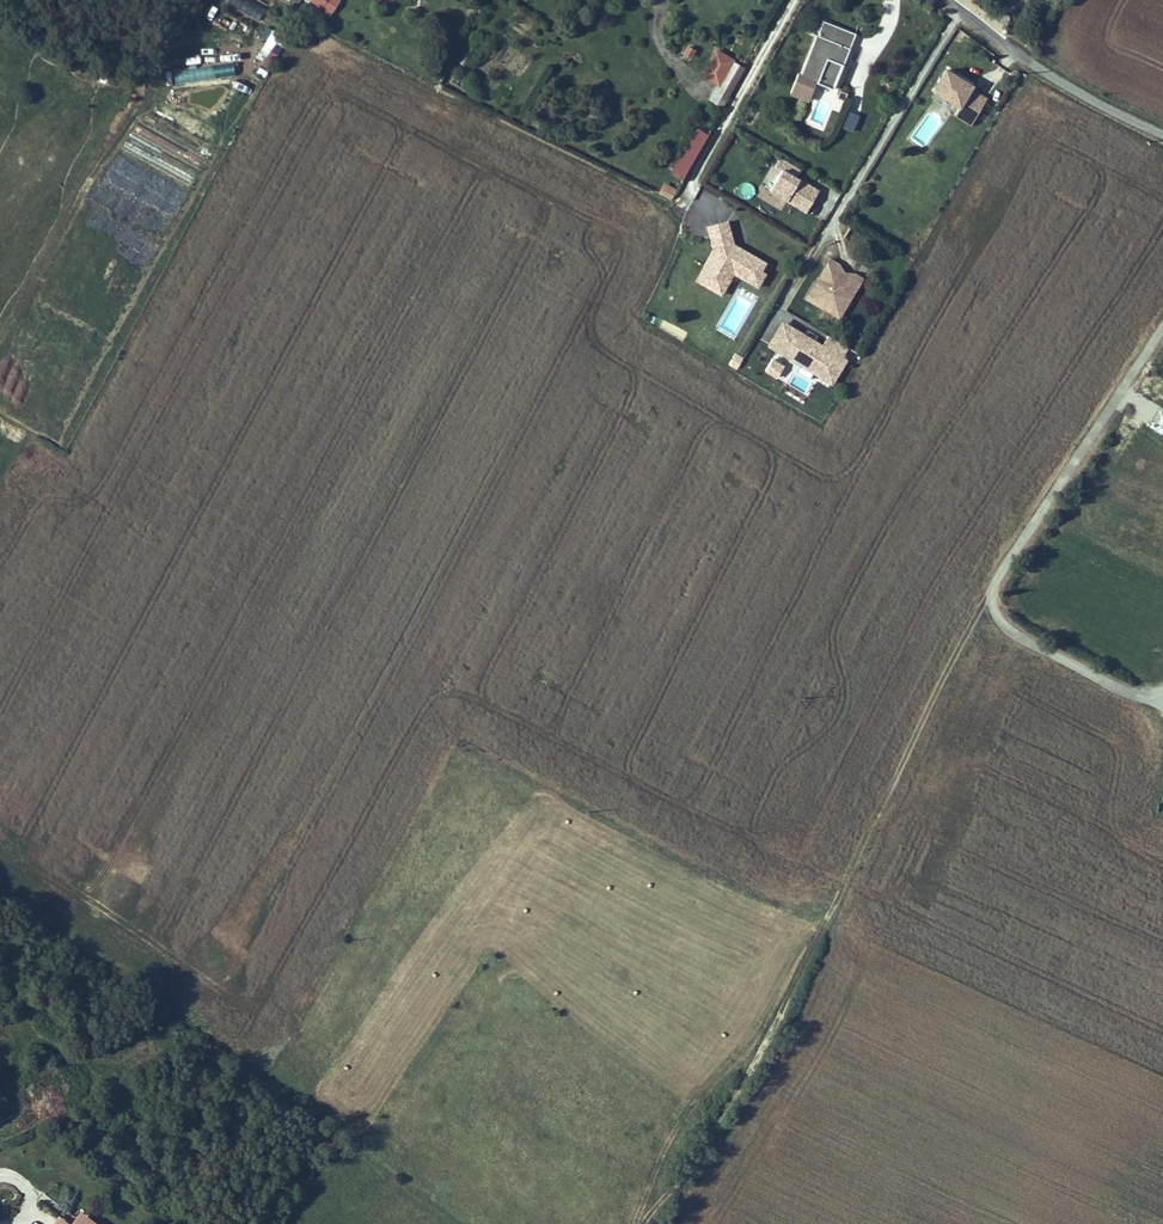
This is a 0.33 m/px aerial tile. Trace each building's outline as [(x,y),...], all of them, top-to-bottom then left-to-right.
[(265,7),(252,0),(229,0),(258,18),(265,7)] [(308,1),(305,5),(316,11),(319,7),(308,1)] [(819,34),(817,34),(800,75),(833,89),(843,64),(840,63),(843,56),(845,57),(848,48),(850,48),(856,33),(824,21),(819,34)] [(282,48),(287,36),(265,25),(259,37),(282,48)] [(694,50),(689,47),(685,53),(691,56),(694,50)] [(843,64),(850,48),(848,48),(845,57),(843,56),(840,63),(843,64)] [(733,60),(717,51),(703,75),(719,84),(733,60)] [(989,97),(973,87),(976,83),(949,65),(936,87),(962,104),(978,114),(989,97)] [(973,122),(978,114),(962,104),(957,112),(973,122)] [(844,127),(855,130),(859,112),(848,109),(844,127)] [(671,171),(685,178),(709,131),(695,124),(671,171)] [(756,196),(782,208),(785,200),(809,211),(821,184),(772,162),(756,196)] [(672,199),(675,192),(664,186),(660,193),(672,199)] [(768,258),(729,239),(736,225),(722,218),(692,277),(724,293),(734,273),(761,287),(769,271),(763,268),(768,258)] [(810,298),(830,310),(834,303),(839,305),(841,304),(846,296),(850,298),(854,297),(862,282),(856,278),(848,280),(845,278),(848,273),(839,268),(842,264),(833,258),(810,298)] [(848,280),(856,278),(862,282),(865,278),(858,273),(849,274),(848,273),(845,278),(848,280)] [(830,310),(841,317),(854,297),(850,298),(846,296),(841,304),(839,305),(834,303),(830,310)] [(827,333),(823,339),(782,317),(766,347),(774,352),(764,370),(808,394),(816,380),(830,387),(852,346),(827,333)] [(79,1218),(87,1223),(96,1223),(82,1214),(79,1218)]
